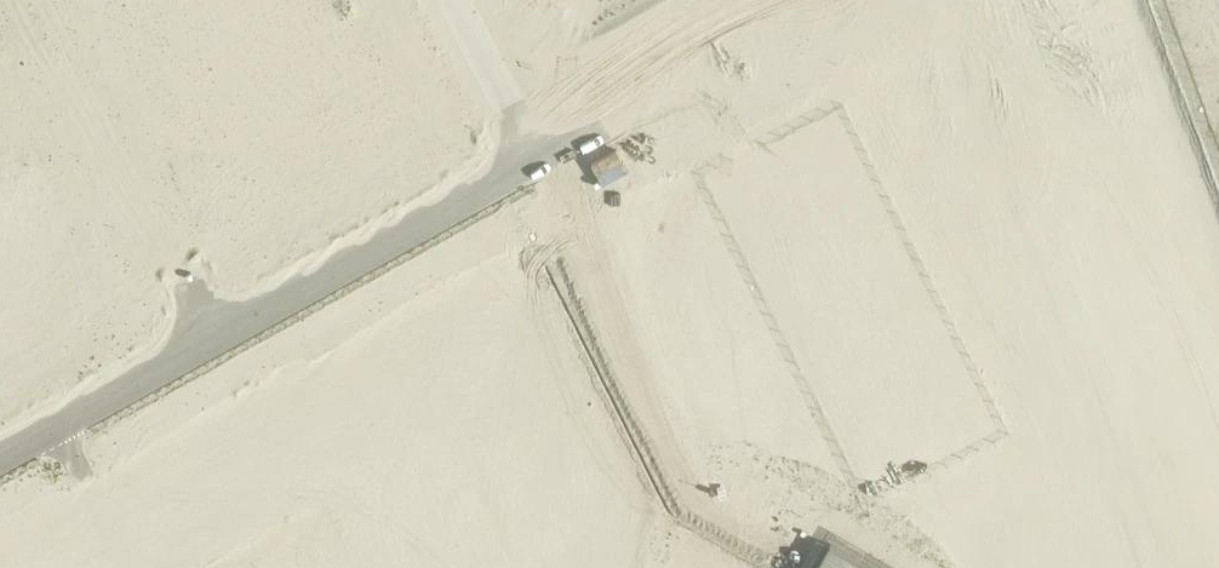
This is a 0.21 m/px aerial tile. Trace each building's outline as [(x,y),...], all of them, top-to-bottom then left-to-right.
[(817,567),(870,567),(830,545),(817,567)]
